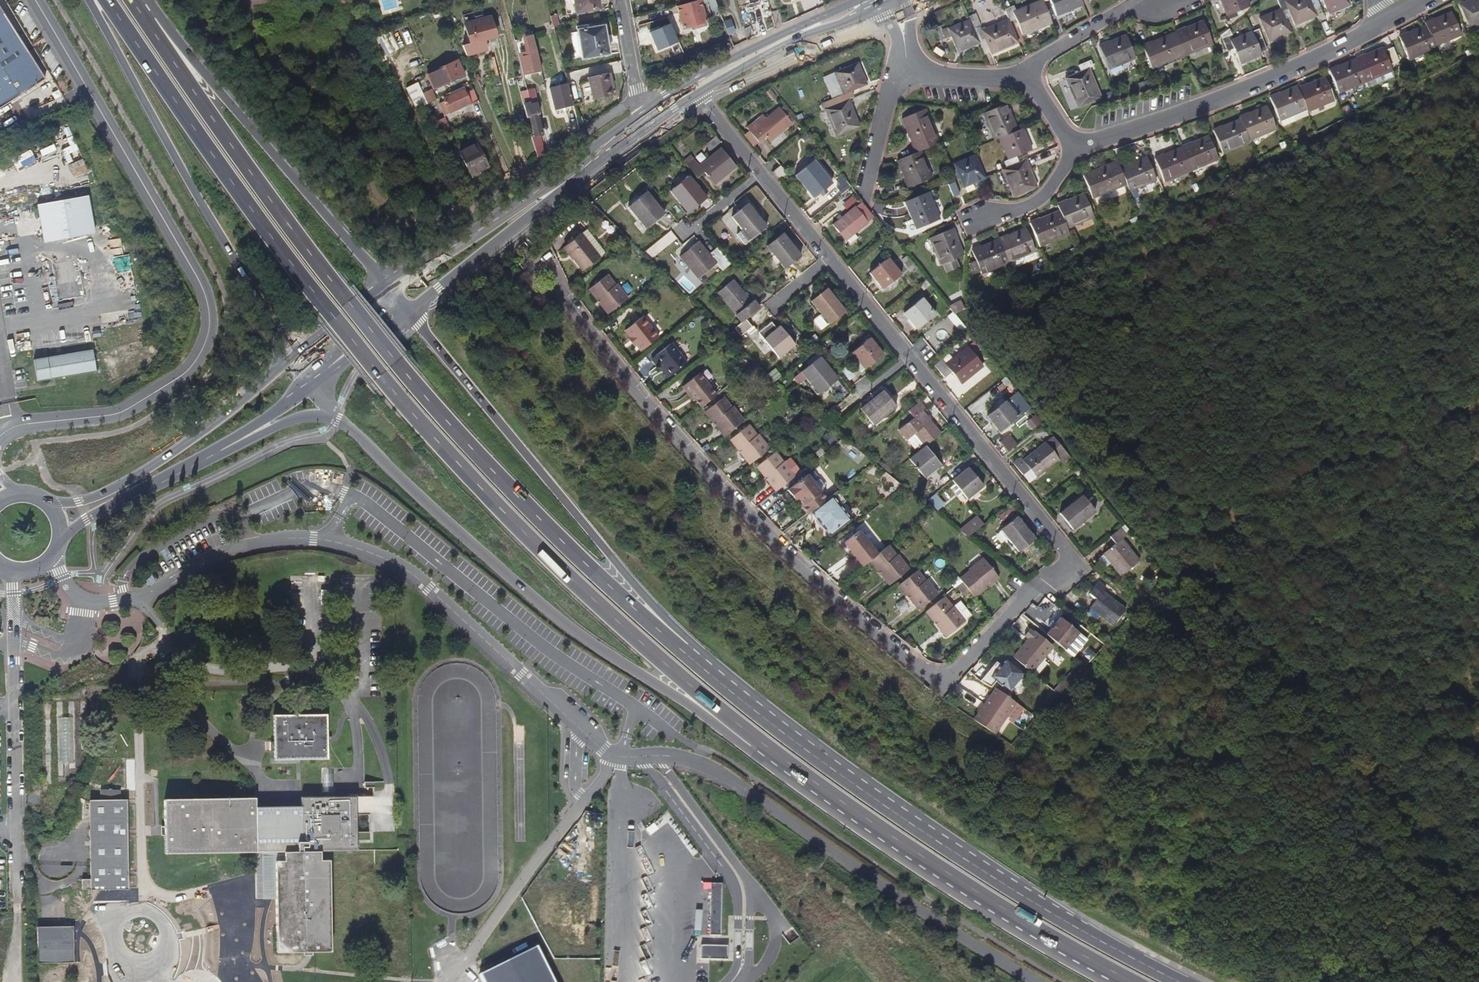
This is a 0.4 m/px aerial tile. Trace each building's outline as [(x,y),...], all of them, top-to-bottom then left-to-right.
[(597,0),(573,0),(575,12),(599,9),(597,0)] [(709,0),(707,0),(703,1),(711,16),(716,14),(709,0)] [(970,0),(969,0),(963,3),(964,6),(965,10),(972,7),(970,0)] [(1043,0),(1039,0),(1013,11),(1010,5),(1004,7),(1008,17),(1009,20),(1016,17),(1022,33),(1052,21),(1043,0)] [(1056,14),(1083,3),(1082,0),(1051,0),(1056,14)] [(1249,0),(1220,0),(1227,17),(1251,6),(1249,0)] [(1308,0),(1289,0),(1283,2),(1282,0),(1276,0),(1279,9),(1280,11),(1286,9),(1292,26),(1315,18),(1311,9),(1308,0)] [(1315,0),(1308,0),(1311,9),(1317,6),(1315,0)] [(1346,0),(1321,0),(1327,16),(1349,7),(1346,0)] [(1459,4),(1469,27),(1478,23),(1478,0),(1469,0),(1459,4)] [(706,23),(700,2),(676,8),(682,30),(706,23)] [(1323,18),(1318,6),(1317,6),(1311,9),(1315,18),(1316,21),(1323,18)] [(1280,11),(1279,9),(1257,18),(1266,41),(1289,32),(1280,11)] [(1459,35),(1449,11),(1422,22),(1423,25),(1432,46),(1459,35)] [(974,12),(968,15),(969,18),(978,38),(984,36),(987,44),(990,52),(1018,41),(1009,20),(1008,17),(981,29),(974,12)] [(43,81),(0,14),(0,108),(43,81)] [(558,26),(555,15),(549,16),(552,27),(558,26)] [(978,38),(969,18),(947,27),(951,36),(956,50),(979,41),(978,38)] [(735,33),(731,20),(724,22),(729,35),(735,33)] [(1212,45),(1203,21),(1175,32),(1185,55),(1212,45)] [(388,30),(390,33),(402,28),(401,25),(388,30)] [(668,25),(657,29),(666,53),(677,48),(668,25)] [(1432,46),(1423,25),(1397,36),(1407,59),(1433,48),(1432,46)] [(607,54),(602,26),(576,31),(581,59),(607,54)] [(945,39),(941,29),(940,26),(934,28),(939,41),(945,39)] [(753,34),(750,27),(745,29),(747,37),(753,34)] [(951,36),(947,27),(941,29),(945,39),(951,36)] [(1259,52),(1250,32),(1229,40),(1227,36),(1232,35),(1229,28),(1220,35),(1226,50),(1232,48),(1238,64),(1260,55),(1259,52)] [(1265,49),(1257,29),(1250,32),(1259,52),(1265,49)] [(390,33),(388,30),(369,38),(380,58),(398,48),(390,33)] [(1185,55),(1175,32),(1141,45),(1150,68),(1185,55)] [(486,48),(479,33),(467,38),(470,44),(462,48),(467,58),(486,48)] [(1135,58),(1126,35),(1099,46),(1108,69),(1135,58)] [(987,44),(984,36),(978,38),(979,41),(981,47),(987,44)] [(540,73),(536,53),(537,53),(534,39),(525,41),(529,55),(521,57),(526,77),(540,73)] [(733,49),(729,42),(723,45),(727,52),(733,49)] [(1389,64),(1393,63),(1387,48),(1383,50),(1382,47),(1355,58),(1364,82),(1366,87),(1394,76),(1389,64)] [(1397,61),(1391,47),(1387,48),(1393,63),(1397,61)] [(1364,82),(1355,58),(1328,69),(1338,92),(1364,82)] [(432,89),(462,73),(454,59),(424,75),(432,89)] [(1100,97),(1089,67),(1093,66),(1091,59),(1078,63),(1081,70),(1065,76),(1077,106),(1100,97)] [(864,83),(854,61),(831,71),(841,93),(835,95),(838,102),(846,98),(850,96),(847,90),(864,83)] [(612,96),(607,74),(588,78),(592,100),(612,96)] [(1333,99),(1323,75),(1296,86),(1297,88),(1306,110),(1333,99)] [(434,100),(429,90),(422,94),(416,83),(405,89),(416,109),(427,104),(434,100)] [(573,105),(567,84),(549,88),(554,110),(573,105)] [(446,113),(476,99),(471,87),(464,90),(462,86),(449,93),(451,96),(444,100),(445,103),(442,105),(446,113)] [(1297,88),(1270,100),(1280,124),(1280,123),(1283,129),(1309,118),(1306,110),(1297,88)] [(778,97),(771,89),(765,94),(772,102),(778,97)] [(537,105),(533,93),(526,94),(529,107),(537,105)] [(858,124),(846,98),(838,102),(821,109),(834,135),(858,124)] [(1016,128),(1006,102),(983,111),(994,137),(1000,135),(1016,128)] [(542,135),(537,114),(539,113),(537,105),(529,107),(523,108),(525,117),(529,116),(534,137),(531,138),(536,157),(543,152),(540,136),(542,135)] [(1275,130),(1265,106),(1238,117),(1239,118),(1248,141),(1275,130)] [(754,122),(746,129),(749,132),(758,143),(765,137),(769,142),(792,123),(779,107),(767,117),(765,114),(755,122),(754,122)] [(937,142),(926,112),(903,121),(915,151),(920,149),(937,142)] [(449,128),(443,117),(437,120),(443,131),(449,128)] [(1248,141),(1239,118),(1211,130),(1222,155),(1249,143),(1248,141)] [(1031,148),(1023,126),(1016,128),(1000,135),(1009,157),(1004,159),(1006,165),(1019,160),(1016,154),(1031,148)] [(804,142),(811,136),(807,131),(799,137),(804,142)] [(758,143),(749,132),(746,135),(755,146),(758,143)] [(1216,158),(1206,135),(1179,146),(1189,169),(1216,158)] [(712,151),(723,142),(718,136),(707,145),(712,151)] [(487,165),(476,143),(458,152),(469,174),(487,165)] [(1189,169),(1179,146),(1152,158),(1162,181),(1189,169)] [(736,169),(721,149),(699,166),(694,159),(686,165),(698,179),(704,174),(714,186),(736,169)] [(931,175),(920,149),(915,151),(896,159),(907,185),(931,175)] [(983,174),(974,154),(952,163),(962,187),(984,178),(983,174)] [(686,165),(694,159),(691,155),(683,161),(686,165)] [(1037,184),(1026,156),(1019,160),(1006,165),(1003,166),(1013,193),(1037,184)] [(1155,179),(1145,156),(1118,167),(1125,183),(1128,190),(1155,179)] [(1125,183),(1118,167),(1115,160),(1082,174),(1091,197),(1125,183)] [(833,183),(816,161),(797,176),(815,198),(833,183)] [(787,174),(781,166),(773,172),(780,180),(787,174)] [(707,200),(689,177),(670,192),(689,215),(707,200)] [(958,191),(952,178),(945,180),(951,194),(958,191)] [(936,216),(924,190),(901,201),(914,227),(936,216)] [(646,229),(665,214),(647,192),(628,208),(646,229)] [(1090,219),(1078,192),(1055,203),(1058,209),(1067,229),(1090,219)] [(87,194),(38,202),(44,241),(93,232),(87,194)] [(875,218),(863,203),(857,207),(869,222),(875,218)] [(749,204),(733,217),(741,227),(743,229),(738,233),(746,243),(767,226),(749,204)] [(857,207),(856,207),(833,226),(846,242),(869,222),(857,207)] [(1067,229),(1058,209),(1029,222),(1039,244),(1068,232),(1067,229)] [(741,227),(733,217),(728,221),(736,231),(741,227)] [(1033,246),(1022,224),(995,236),(1006,259),(1033,246)] [(963,251),(950,225),(928,236),(940,262),(963,251)] [(607,252),(588,228),(566,247),(584,270),(607,252)] [(793,263),(802,256),(784,234),(761,253),(772,266),(774,265),(775,267),(780,263),(786,269),(787,268),(793,263)] [(974,258),(968,261),(972,271),(979,268),(980,271),(1006,259),(995,236),(970,248),(974,258)] [(723,255),(717,247),(710,253),(699,240),(681,255),(699,278),(717,263),(724,271),(731,265),(723,255)] [(734,263),(725,253),(723,255),(731,265),(734,263)] [(883,290),(902,275),(889,259),(870,274),(883,290)] [(916,270),(907,259),(902,262),(911,273),(916,270)] [(792,274),(798,269),(793,263),(787,268),(792,274)] [(630,297),(619,283),(617,284),(609,273),(591,288),(599,298),(601,296),(604,300),(602,302),(611,312),(630,297)] [(762,308),(755,300),(753,302),(734,279),(718,292),(744,323),(762,308)] [(846,312),(828,289),(812,302),(829,325),(846,312)] [(965,307),(960,298),(946,305),(953,313),(965,307)] [(918,332),(937,316),(924,300),(905,316),(918,332)] [(661,336),(644,316),(627,329),(632,336),(633,335),(638,342),(637,342),(643,350),(661,336)] [(967,331),(960,322),(955,326),(962,335),(967,331)] [(797,345),(783,326),(766,339),(781,358),(797,345)] [(759,338),(751,328),(747,331),(755,341),(759,338)] [(728,337),(724,333),(719,338),(723,342),(728,337)] [(821,341),(816,335),(808,341),(813,347),(821,341)] [(884,356),(870,340),(852,355),(865,372),(884,356)] [(689,362),(673,342),(657,355),(673,374),(689,362)] [(981,350),(976,344),(972,348),(977,354),(981,350)] [(962,386),(984,368),(969,349),(947,367),(942,361),(936,366),(946,379),(953,374),(962,386)] [(99,372),(95,351),(36,360),(40,382),(99,372)] [(673,374),(657,355),(654,357),(660,366),(661,364),(670,376),(673,374)] [(838,380),(821,358),(802,373),(819,395),(838,380)] [(776,382),(783,377),(777,370),(770,376),(776,382)] [(718,395),(702,374),(684,387),(691,396),(693,395),(702,407),(718,395)] [(806,382),(801,375),(795,379),(800,386),(806,382)] [(775,383),(770,377),(764,382),(769,388),(775,383)] [(874,426),(896,408),(883,392),(861,410),(874,426)] [(745,421),(733,406),(732,407),(725,397),(705,412),(713,422),(715,420),(718,424),(716,426),(724,437),(745,421)] [(1002,434),(1020,419),(1007,402),(989,418),(1002,434)] [(936,439),(918,417),(920,415),(915,408),(908,413),(913,419),(898,432),(906,442),(915,435),(925,448),(936,439)] [(1032,430),(1038,425),(1035,420),(1028,425),(1032,430)] [(771,448),(760,434),(759,435),(751,425),(732,439),(740,450),(743,448),(746,451),(743,453),(751,464),(771,448)] [(827,430),(823,439),(833,444),(837,435),(827,430)] [(1010,433),(999,439),(1005,451),(1016,445),(1010,433)] [(1063,466),(1070,459),(1054,438),(1022,464),(1020,460),(1014,464),(1026,480),(1032,475),(1036,480),(1060,461),(1063,466)] [(940,466),(925,448),(910,460),(925,479),(940,466)] [(798,475),(787,461),(786,462),(777,452),(759,466),(767,477),(769,475),(772,479),(770,481),(778,490),(798,475)] [(890,469),(884,464),(880,468),(887,473),(890,469)] [(985,486),(970,468),(954,481),(968,499),(985,486)] [(829,498),(824,491),(826,489),(827,484),(824,479),(819,479),(816,481),(811,473),(790,489),(798,499),(801,497),(806,504),(804,506),(810,513),(829,498)] [(850,521),(839,507),(844,503),(836,493),(829,498),(810,513),(816,522),(828,538),(850,521)] [(934,506),(940,501),(936,496),(930,501),(934,506)] [(806,504),(801,497),(798,499),(803,507),(804,506),(806,504)] [(1075,532),(1097,514),(1084,498),(1062,516),(1075,532)] [(1007,518),(1016,511),(1011,506),(1003,513),(1007,518)] [(816,522),(810,513),(803,518),(810,527),(816,522)] [(1035,541),(1017,517),(1001,529),(1019,553),(1035,541)] [(968,538),(983,526),(977,519),(961,532),(966,536),(968,538)] [(1100,559),(1107,568),(1112,565),(1121,578),(1141,564),(1126,541),(1131,538),(1129,535),(1131,534),(1125,527),(1113,537),(1118,545),(1105,554),(1106,555),(1100,559)] [(879,555),(861,531),(846,543),(853,553),(857,558),(858,559),(864,567),(872,561),(879,555)] [(911,571),(900,556),(899,557),(891,547),(879,555),(872,561),(880,572),(882,570),(884,573),(882,575),(890,586),(911,571)] [(864,567),(858,559),(855,561),(861,569),(864,567)] [(1000,582),(986,562),(971,573),(972,574),(962,581),(964,585),(976,600),(987,592),(984,588),(988,586),(990,589),(1000,582)] [(939,596),(928,582),(926,583),(919,572),(901,586),(908,597),(910,596),(913,599),(911,601),(919,611),(939,596)] [(1097,583),(1088,594),(1096,600),(1090,609),(1088,613),(1096,619),(1099,616),(1112,627),(1125,610),(1103,592),(1105,589),(1097,583)] [(964,596),(969,592),(964,585),(959,589),(964,596)] [(966,624),(955,609),(954,610),(945,599),(927,613),(935,624),(937,623),(940,626),(937,628),(945,639),(966,624)] [(1088,646),(1064,622),(1049,637),(1073,661),(1088,646)] [(1029,641),(1013,659),(1030,675),(1032,673),(1035,676),(1047,663),(1043,660),(1053,649),(1036,634),(1034,636),(1031,633),(1026,638),(1029,641)] [(997,661),(980,680),(991,687),(997,680),(1008,691),(1012,687),(1017,688),(1021,683),(1020,678),(1024,675),(1007,658),(1001,664),(997,661)] [(1054,701),(1072,683),(1067,678),(1049,696),(1054,701)] [(994,734),(1015,704),(995,690),(973,720),(994,734)] [(331,760),(330,715),(276,715),(277,761),(331,760)] [(360,852),(359,804),(368,803),(368,797),(304,798),(304,807),(258,807),(258,799),(167,800),(168,854),(287,853),(287,862),(277,862),(278,954),(333,953),(332,861),(322,861),(322,852),(360,852)] [(131,890),(130,801),(92,801),(93,880),(85,880),(85,890),(131,890)] [(598,878),(598,847),(577,847),(577,878),(598,878)] [(723,936),(724,884),(713,884),(713,936),(723,936)] [(77,963),(76,927),(40,927),(41,964),(77,963)] [(730,959),(730,946),(703,945),(703,959),(730,959)] [(540,948),(482,976),(485,981),(557,981),(540,948)]
